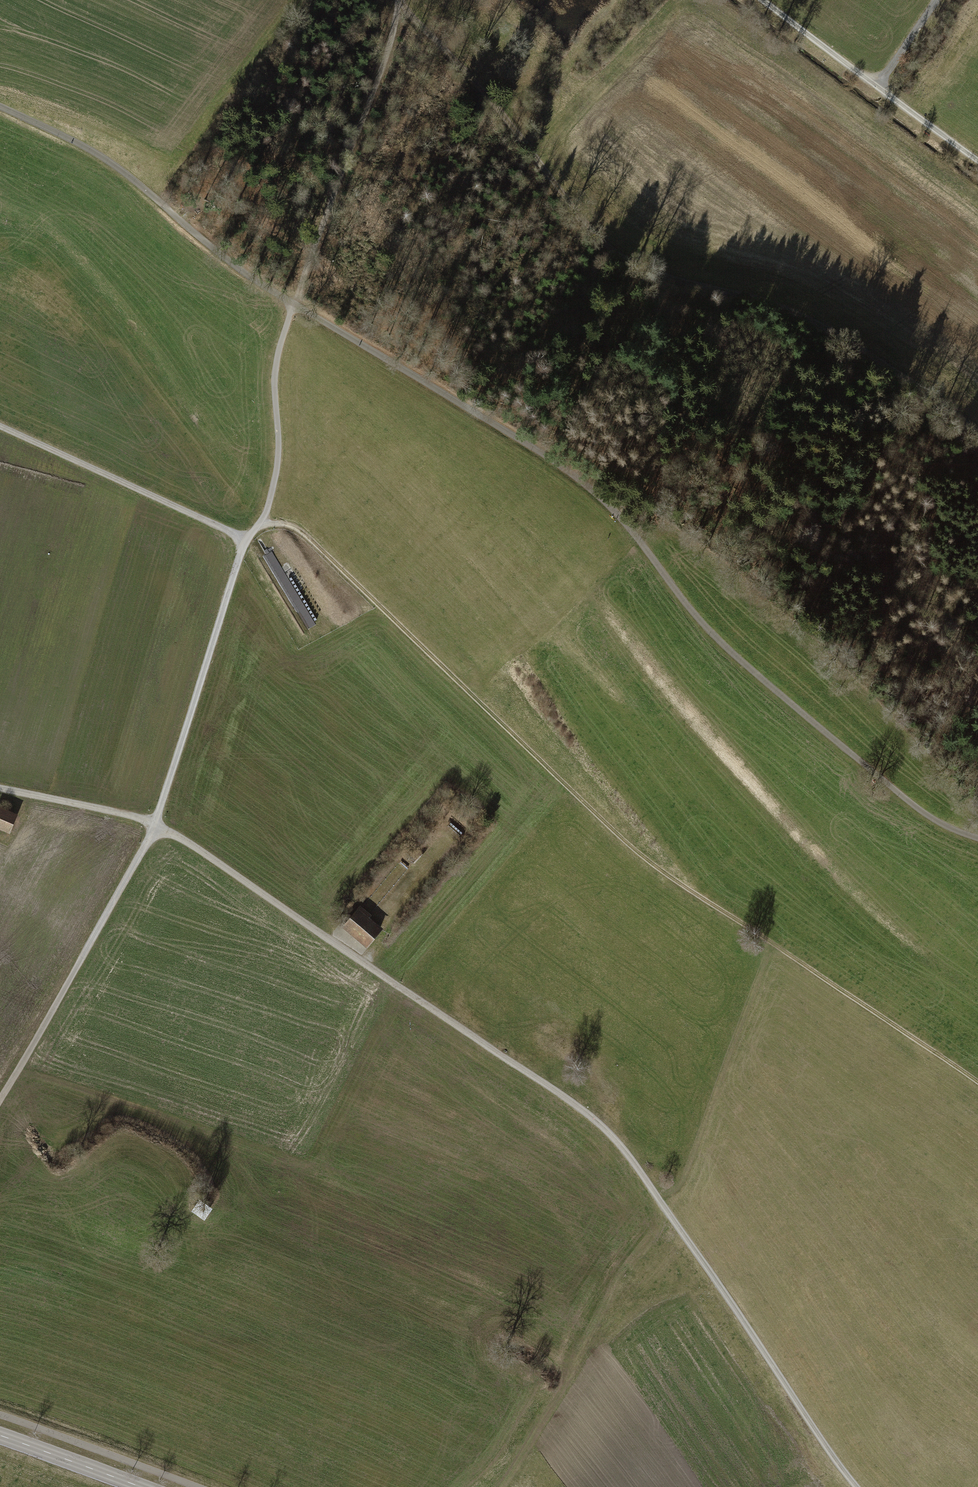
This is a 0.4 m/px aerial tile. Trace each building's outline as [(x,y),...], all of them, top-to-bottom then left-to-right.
[(0,806),(0,829),(8,832),(16,812),(0,806)] [(361,906),(359,904),(341,926),(366,948),(383,928),(368,916),(370,914),(361,906)]
